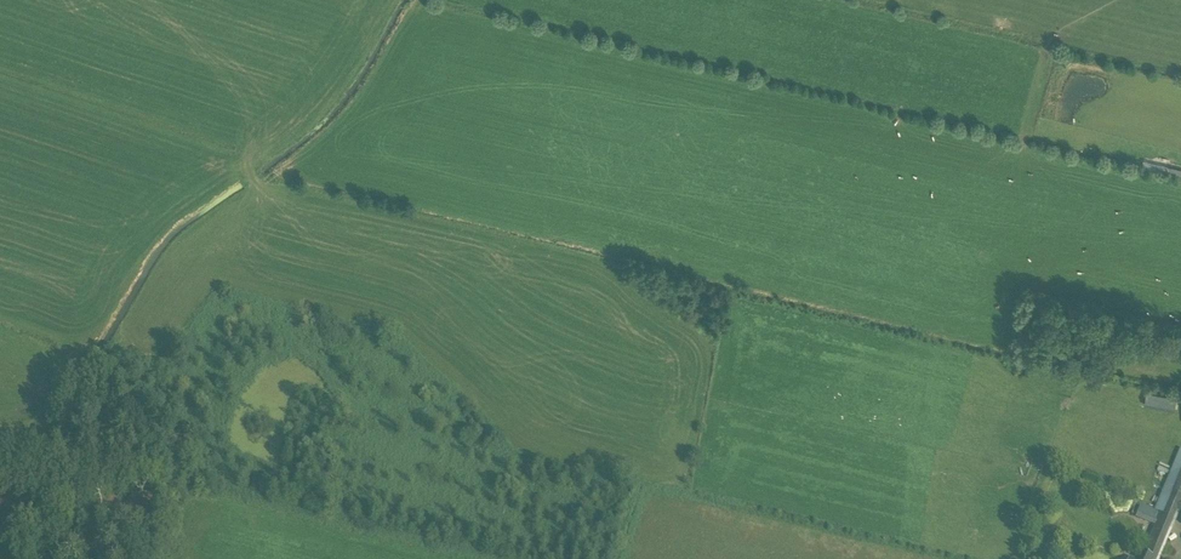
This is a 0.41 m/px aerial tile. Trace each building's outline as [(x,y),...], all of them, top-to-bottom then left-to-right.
[(1145,405),(1175,411),(1177,398),(1147,393),(1145,405)] [(1177,511),(1180,512),(1180,503),(1180,502),(1180,449),(1154,510),(1140,504),(1135,515),(1155,523),(1142,554),(1138,553),(1136,558),(1157,558),(1177,511)]
